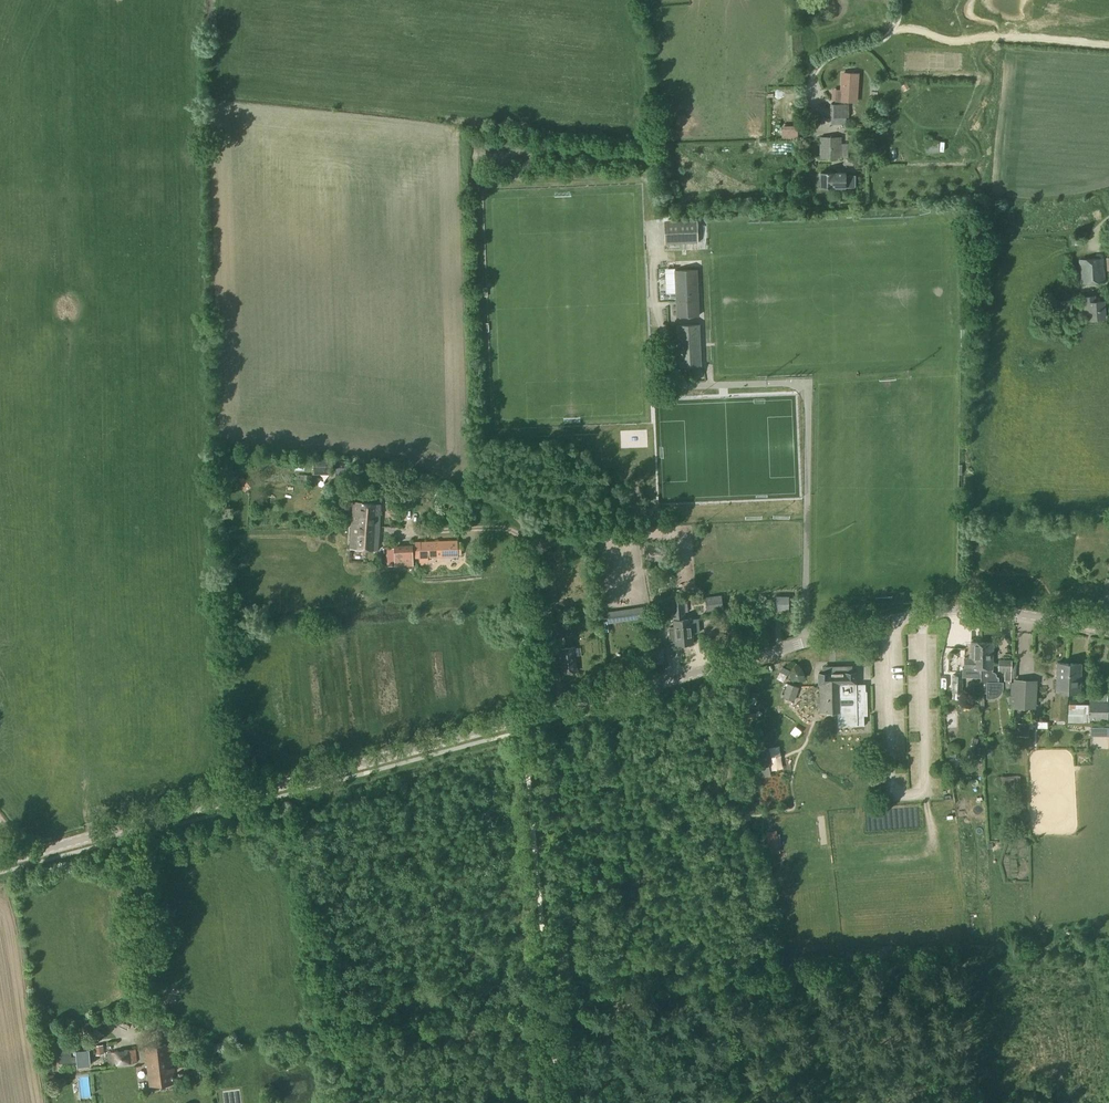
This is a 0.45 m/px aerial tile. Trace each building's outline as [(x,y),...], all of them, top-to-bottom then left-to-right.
[(855,102),(857,75),(842,74),(841,101),(855,102)] [(852,116),(852,102),(834,102),(834,116),(852,116)] [(819,160),(841,160),(841,137),(819,137),(819,160)] [(926,152),(939,152),(939,141),(926,141),(926,152)] [(820,172),(820,187),(854,187),(854,175),(845,175),(845,173),(835,173),(835,172),(820,172)] [(664,223),(665,245),(698,244),(697,222),(664,223)] [(1079,260),(1080,285),(1105,283),(1103,259),(1079,260)] [(1072,266),(1062,266),(1063,282),(1072,281),(1072,266)] [(698,316),(697,270),(675,271),(677,317),(698,316)] [(1084,296),(1085,311),(1087,311),(1088,319),(1105,318),(1104,300),(1095,301),(1094,295),(1084,296)] [(1047,302),(1047,311),(1065,311),(1065,302),(1047,302)] [(678,326),(679,367),(700,366),(698,325),(678,326)] [(314,458),(313,474),(330,474),(331,459),(314,458)] [(248,481),(240,487),(244,492),(252,486),(248,481)] [(444,511),(455,512),(455,501),(444,500),(444,511)] [(353,501),(351,524),(354,524),(362,525),(362,521),(365,521),(365,525),(379,526),(381,504),(355,502),(353,501)] [(351,524),(350,548),(378,550),(379,526),(365,525),(365,521),(362,521),(362,525),(354,524),(351,524)] [(457,540),(412,541),(413,558),(419,558),(419,562),(428,562),(428,558),(458,557),(457,540)] [(388,566),(395,565),(395,547),(387,547),(388,566)] [(517,579),(518,579),(525,578),(527,578),(526,564),(516,565),(517,579)] [(706,598),(707,609),(723,608),(721,596),(706,598)] [(774,597),(774,607),(788,607),(788,597),(774,597)] [(674,627),(667,627),(669,643),(675,642),(675,645),(684,644),(682,617),(684,616),(683,602),(672,603),(674,622),(674,627)] [(641,606),(607,611),(609,623),(643,618),(641,606)] [(684,616),(682,617),(684,644),(693,643),(692,633),(699,633),(698,619),(691,619),(691,618),(684,619),(684,616)] [(563,622),(564,635),(574,634),(572,621),(563,622)] [(547,624),(548,637),(559,636),(558,623),(547,624)] [(965,658),(964,668),(981,669),(983,643),(971,642),(971,658),(965,658)] [(981,687),(981,694),(986,692),(986,695),(992,695),(993,695),(994,695),(995,695),(995,694),(996,694),(997,694),(997,693),(998,693),(998,692),(999,691),(999,690),(1000,689),(1000,688),(1000,682),(998,682),(998,677),(996,677),(996,676),(997,676),(996,675),(996,674),(995,673),(994,672),(993,672),(994,643),(983,643),(981,669),(981,687)] [(574,647),(559,649),(562,673),(577,671),(575,655),(580,655),(580,648),(574,648),(574,647)] [(998,673),(1004,673),(1011,674),(1012,662),(998,662),(998,673)] [(1055,693),(1055,701),(1068,701),(1068,694),(1069,694),(1070,673),(1066,673),(1067,663),(1057,663),(1055,693)] [(1067,663),(1066,673),(1070,673),(1069,694),(1079,694),(1081,664),(1070,663),(1067,663)] [(1018,675),(1025,673),(1022,665),(1015,667),(1018,675)] [(800,668),(793,667),(789,672),(791,679),(802,681),(803,674),(800,668)] [(867,715),(866,691),(863,691),(863,686),(860,686),(856,686),(855,672),(834,673),(819,673),(820,713),(838,712),(838,725),(864,725),(863,715),(867,715)] [(952,692),(953,692),(953,698),(960,699),(961,693),(962,693),(963,676),(952,675),(952,692)] [(1035,683),(1015,682),(1014,706),(1034,707),(1035,683)] [(782,698),(793,703),(798,689),(787,685),(782,698)] [(1051,701),(1051,717),(1067,718),(1068,701),(1055,701),(1051,701)] [(1089,723),(1089,720),(1108,721),(1108,701),(1089,701),(1089,705),(1068,704),(1067,722),(1089,723)] [(1093,721),(1093,731),(1108,732),(1108,721),(1093,721)] [(842,737),(833,740),(836,748),(844,746),(842,737)] [(765,747),(748,750),(753,777),(770,775),(768,765),(765,747)] [(775,830),(766,831),(769,847),(778,845),(775,830)] [(145,1047),(149,1086),(173,1083),(169,1044),(145,1047)] [(59,1063),(75,1061),(76,1066),(89,1065),(88,1049),(73,1051),(74,1057),(70,1057),(69,1048),(58,1049),(59,1063)] [(136,1049),(107,1052),(109,1065),(137,1062),(136,1049)]
